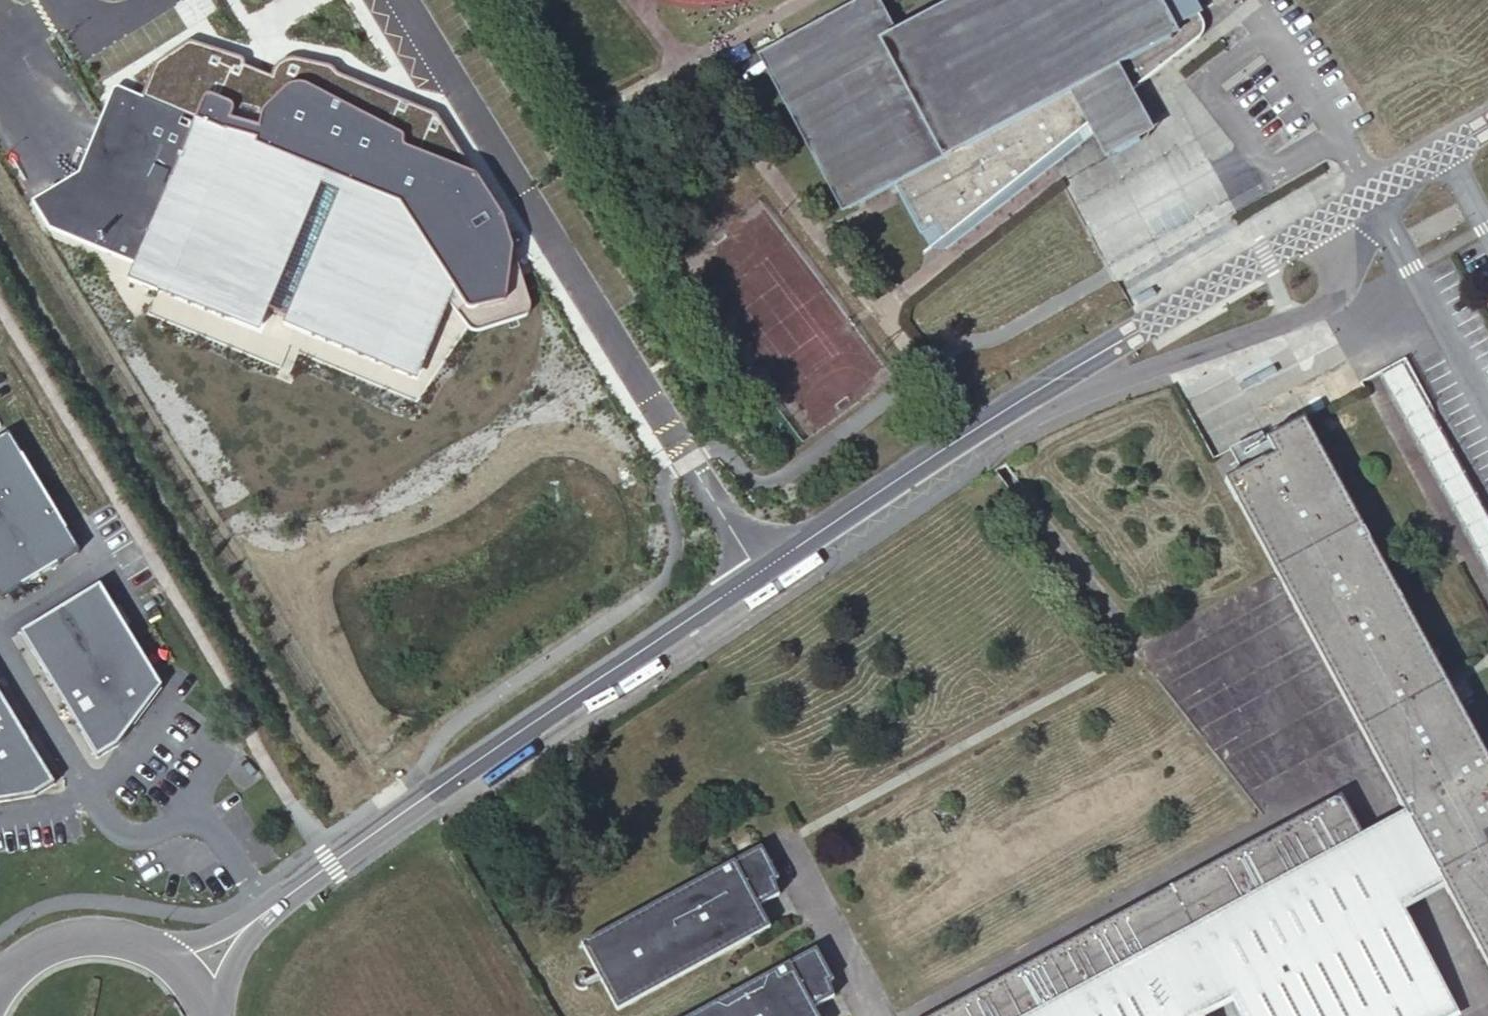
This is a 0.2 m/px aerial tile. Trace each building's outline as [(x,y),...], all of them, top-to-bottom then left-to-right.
[(760,56),(852,220),(888,200),(898,219),(910,212),(933,254),(934,256),(937,256),(942,256),(947,255),(956,251),(1101,137),(1114,159),(1163,134),(1141,91),(1213,34),(1216,31),(1217,26),(1214,21),(1211,15),(1217,13),(1209,0),(960,0),(897,35),(878,0),(863,0),(760,56)] [(72,169),(22,196),(39,225),(126,263),(119,281),(147,293),(151,284),(215,313),(256,331),(263,316),(307,336),(405,380),(440,302),(448,312),(467,338),(472,342),(478,343),(522,330),(526,329),(530,324),(532,315),(506,227),(439,119),(342,76),(336,70),(334,67),(299,58),(292,57),(281,62),(274,68),(271,76),(245,65),(244,59),(243,55),(190,37),(153,57),(138,93),(115,83),(112,83),(109,86),(72,169)] [(151,284),(147,293),(211,321),(215,313),(151,284)] [(405,380),(307,336),(304,344),(413,392),(448,312),(440,302),(405,380)] [(1463,717),(1458,719),(1443,691),(1439,693),(1433,683),(1437,681),(1422,652),(1426,650),(1304,420),(1266,440),(1274,455),(1225,481),(1277,576),(1407,815),(1445,886),(1487,966),(1487,763),(1463,717)] [(0,438),(0,598),(0,599),(79,550),(9,433),(0,438)] [(99,585),(22,633),(97,758),(118,745),(161,686),(99,585)] [(35,796),(55,784),(0,694),(0,802),(35,796)] [(1233,1014),(1234,1015),(1430,1015),(1453,1003),(1402,909),(1364,839),(1340,795),(1170,887),(1136,906),(931,1015),(1230,1015),(1233,1014)] [(1445,886),(1407,815),(1364,839),(1402,909),(1445,886)] [(770,926),(758,905),(779,894),(774,880),(778,877),(761,845),(581,943),(617,1009),(751,937),(770,926)] [(813,1007),(834,996),(829,982),(833,979),(816,947),(689,1015),(818,1015),(813,1007)] [(1459,1015),(1453,1003),(1430,1015),(1456,1015),(1459,1015)]
